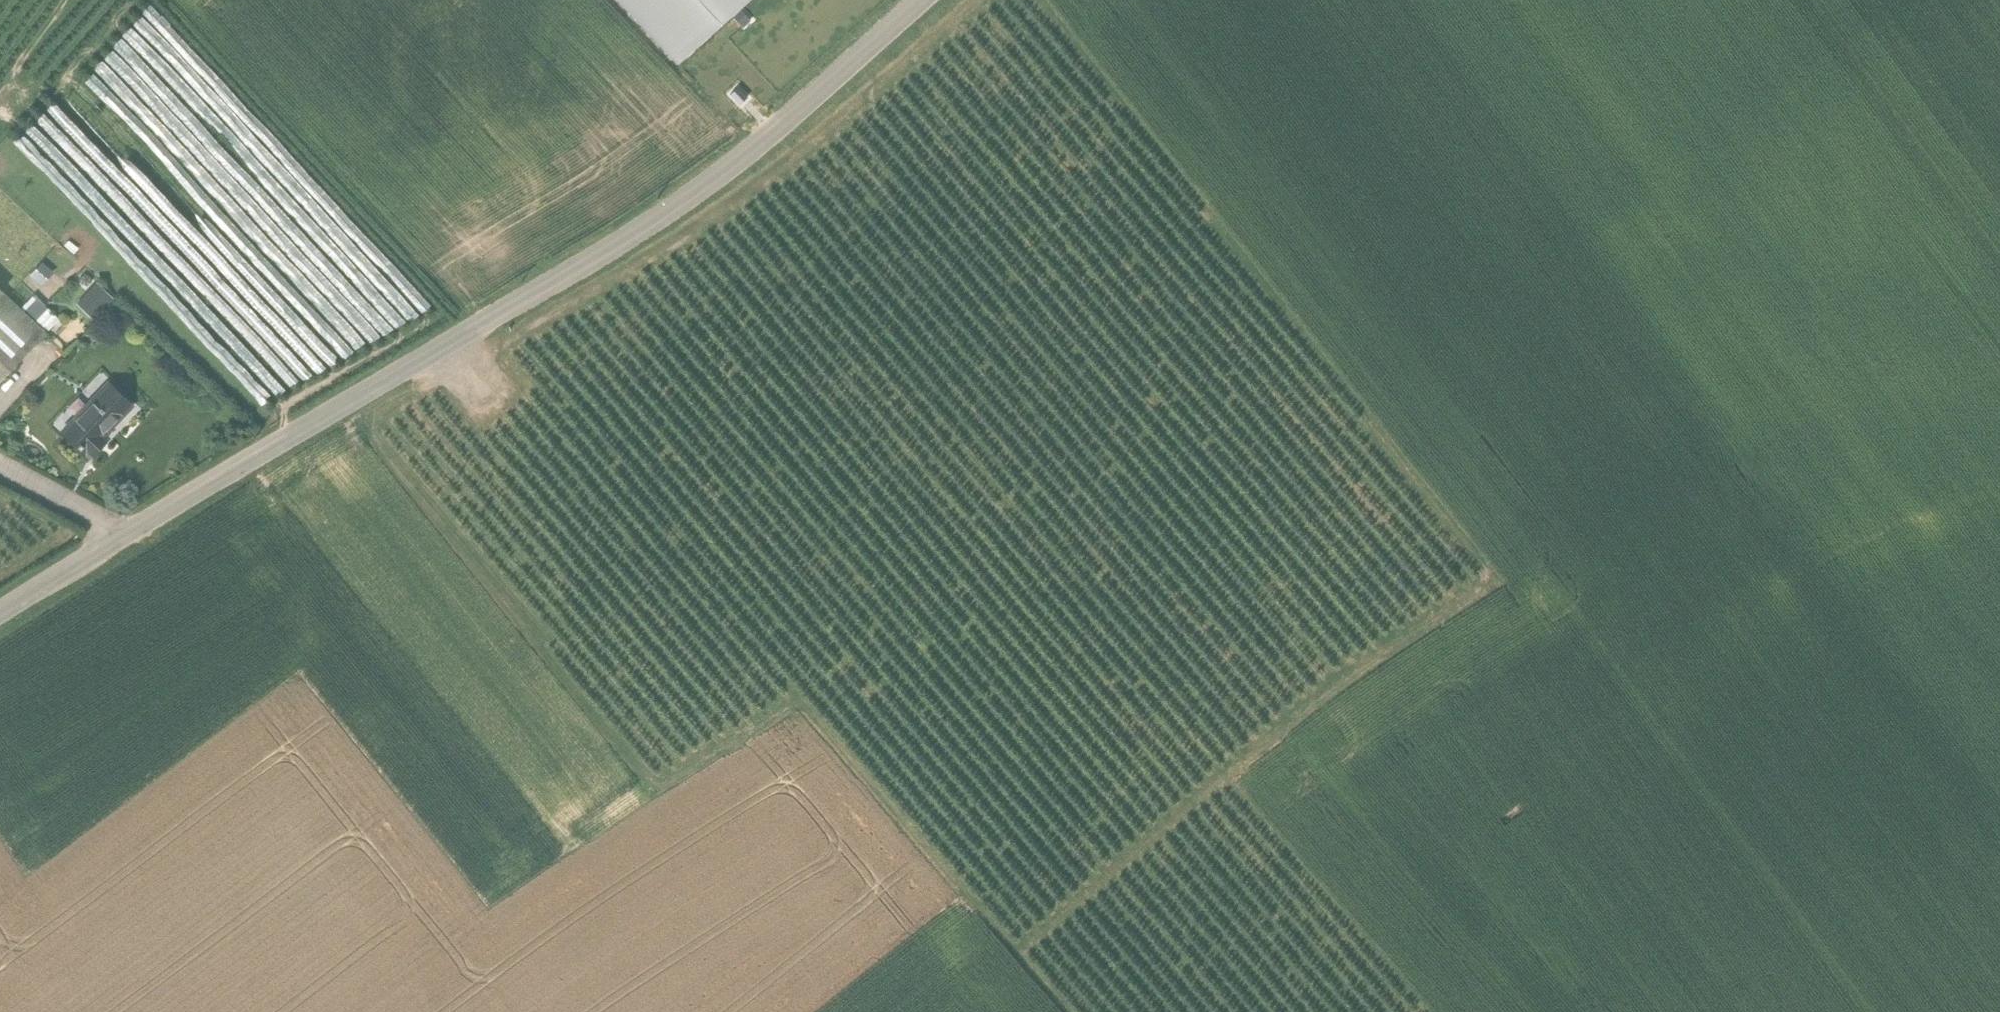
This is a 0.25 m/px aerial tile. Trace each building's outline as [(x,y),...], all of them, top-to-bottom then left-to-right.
[(719,22),(743,0),(699,0),(719,22)] [(39,261),(28,273),(41,284),(52,272),(39,261)] [(96,283),(76,304),(95,322),(115,301),(96,283)] [(31,319),(20,309),(3,292),(0,290),(0,382),(8,374),(46,333),(31,319)] [(20,309),(31,319),(37,313),(45,304),(35,294),(20,309)] [(31,319),(46,333),(51,327),(37,313),(31,319)] [(107,380),(59,432),(85,457),(89,461),(110,439),(107,436),(135,406),(107,380)]
